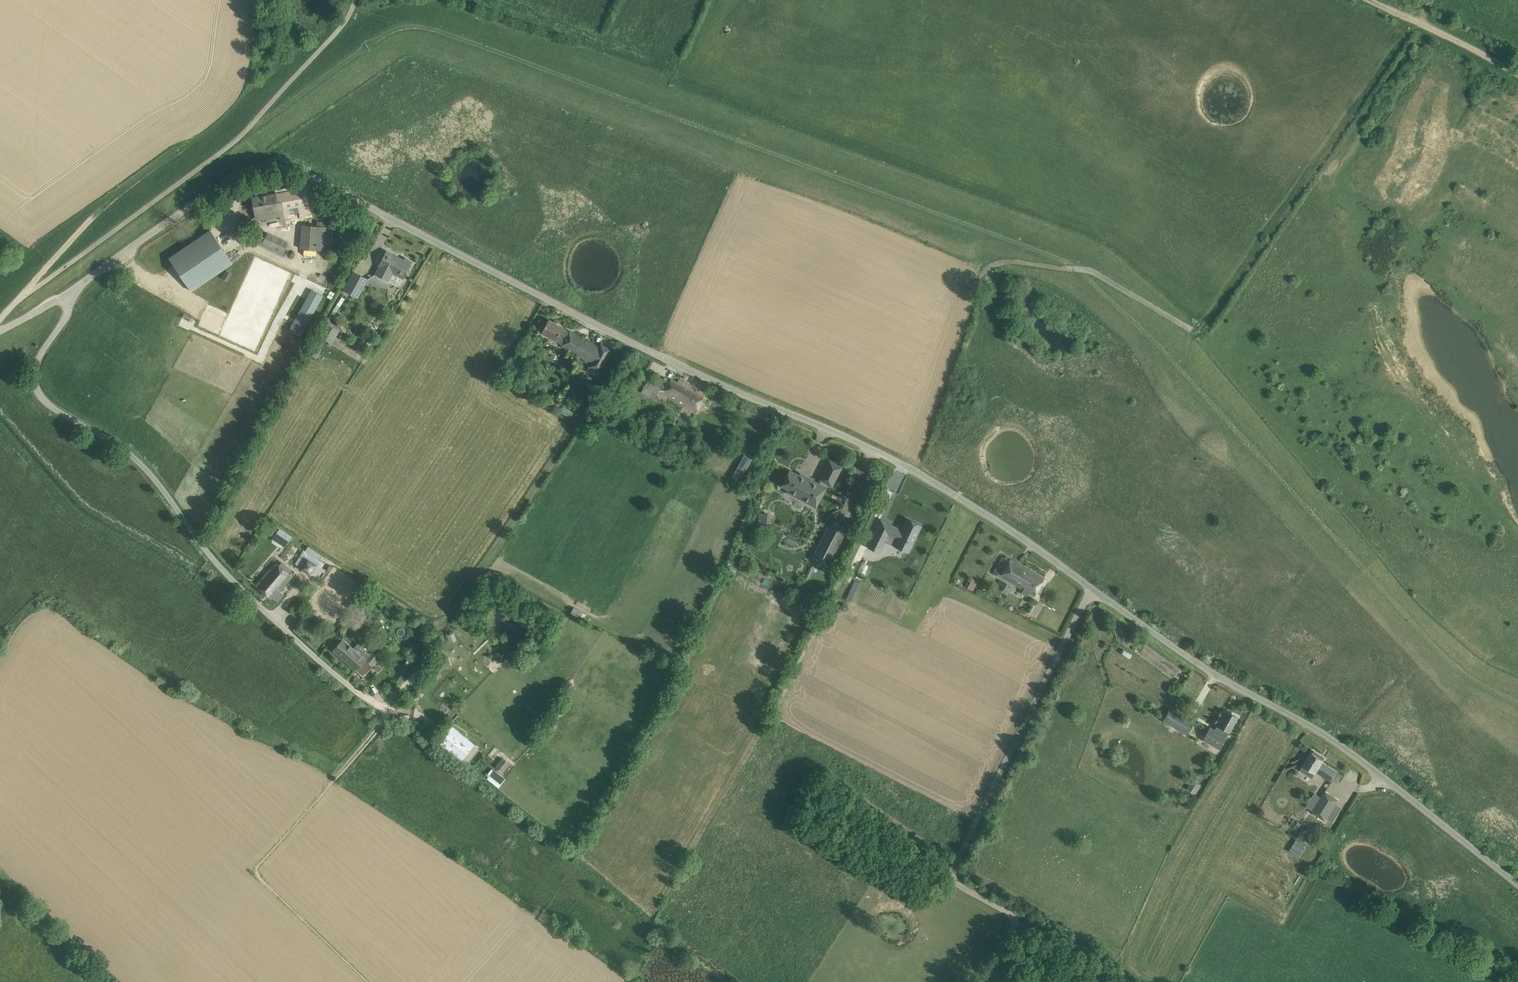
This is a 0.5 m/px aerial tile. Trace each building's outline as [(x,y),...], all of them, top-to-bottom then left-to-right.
[(268,214),(268,218),(280,216),(281,220),(302,216),(311,214),(307,187),(252,197),(255,216),(268,214)] [(301,248),(327,250),(332,251),(334,227),(329,227),(329,221),(318,220),(318,226),(303,224),(301,248)] [(169,257),(192,291),(233,263),(211,229),(169,257)] [(262,242),(283,252),(288,242),(267,232),(262,242)] [(393,271),(403,277),(410,264),(387,251),(375,274),(388,281),(393,271)] [(369,279),(354,270),(343,289),(358,298),(369,279)] [(312,289),(308,296),(320,302),(323,295),(312,289)] [(562,346),(590,362),(588,365),(598,371),(607,358),(611,349),(601,344),(599,346),(570,331),(563,327),(549,319),(544,328),(541,332),(563,344),(562,346)] [(329,344),(335,330),(326,325),(320,340),(329,344)] [(307,354),(316,357),(319,348),(310,345),(307,354)] [(658,392),(695,413),(706,394),(685,382),(684,384),(678,381),(678,382),(672,378),(670,381),(659,375),(654,384),(647,381),(642,392),(654,399),(658,392)] [(550,409),(556,411),(555,407),(556,407),(555,400),(548,400),(548,407),(550,407),(550,409)] [(561,412),(572,418),(575,412),(565,406),(561,412)] [(821,481),(819,484),(826,487),(828,484),(832,486),(842,467),(830,461),(820,480),(821,481)] [(794,495),(816,507),(826,487),(819,484),(806,477),(805,478),(791,470),(783,485),(796,492),(794,495)] [(767,526),(767,512),(757,512),(756,526),(767,526)] [(903,527),(883,518),(870,545),(880,550),(889,531),(899,536),(895,543),(910,550),(923,523),(909,516),(903,527)] [(813,556),(828,564),(847,528),(832,521),(813,556)] [(279,529),(275,536),(287,543),(291,537),(280,529),(279,529)] [(295,564),(312,574),(320,559),(304,549),(295,564)] [(994,571),(1035,594),(1044,578),(1010,559),(1009,560),(1002,556),(994,571)] [(280,591),(292,576),(277,563),(272,569),(271,568),(256,585),(272,598),(273,597),(277,601),(283,594),(280,591)] [(971,590),(977,580),(970,577),(965,587),(971,590)] [(571,607),(568,613),(582,619),(584,613),(571,607)] [(333,650),(364,676),(385,652),(377,644),(370,653),(358,643),(354,648),(343,639),(333,650)] [(402,652),(395,660),(403,666),(404,664),(406,665),(411,660),(402,652)] [(443,658),(435,661),(438,671),(446,668),(443,658)] [(1194,720),(1171,707),(1163,721),(1186,734),(1194,720)] [(1215,730),(1210,727),(1202,740),(1219,750),(1238,717),(1226,710),(1215,730)] [(450,724),(436,741),(461,761),(475,744),(450,724)] [(1317,771),(1318,769),(1324,772),(1327,768),(1321,764),(1322,763),(1324,760),(1312,752),(1300,770),(1312,778),(1317,771)] [(1324,772),(1318,769),(1317,771),(1332,781),(1338,773),(1322,763),(1321,764),(1327,768),(1324,772)] [(485,778),(498,787),(505,777),(491,768),(485,778)] [(1184,790),(1194,794),(1199,784),(1189,779),(1184,790)] [(1312,811),(1325,820),(1338,799),(1325,791),(1312,811)]
